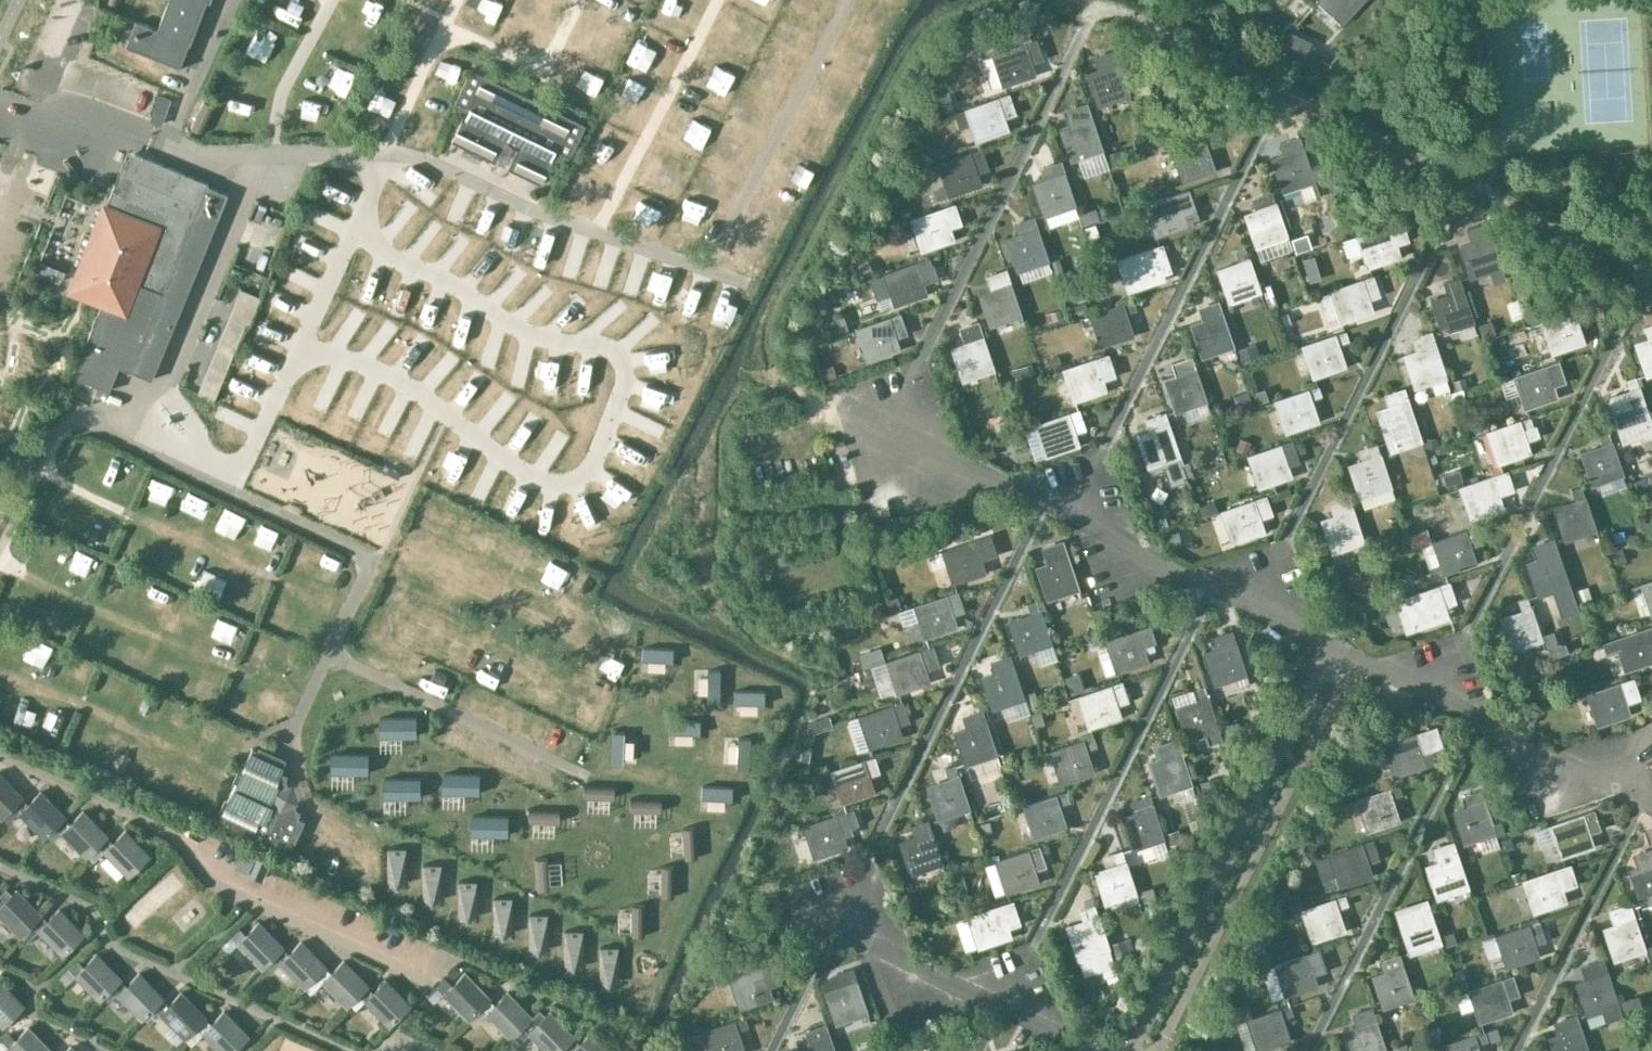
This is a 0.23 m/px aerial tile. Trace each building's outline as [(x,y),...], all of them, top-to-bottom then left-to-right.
[(156,30),(139,24),(130,45),(176,63),(185,42),(189,44),(207,0),(168,0),(156,30)] [(1342,21),(1362,0),(1319,0),(1342,21)] [(1033,73),(1026,52),(1038,48),(1035,39),(993,53),(1003,83),(1033,73)] [(1101,69),(1090,73),(1100,103),(1130,93),(1115,51),(1097,57),(1101,69)] [(518,145),(507,168),(541,184),(553,159),(557,159),(565,154),(569,156),(586,125),(471,69),(456,101),(468,107),(452,141),(496,162),(506,140),(518,145)] [(1007,128),(1000,108),(1013,103),(1009,93),(965,108),(976,139),(1007,128)] [(201,97),(189,126),(208,134),(220,105),(201,97)] [(1073,124),(1062,127),(1062,128),(1072,158),(1087,153),(1102,148),(1088,106),(1087,103),(1068,110),(1073,124)] [(1213,169),(1206,148),(1219,144),(1215,135),(1172,149),(1182,179),(1213,169)] [(1283,156),(1273,159),(1284,189),(1299,184),(1304,202),(1320,196),(1314,179),(1300,136),(1290,140),(1278,144),(1283,156)] [(980,183),(973,162),(985,158),(982,148),(939,163),(949,193),(980,183)] [(82,352),(72,375),(108,391),(119,366),(151,379),(227,194),(207,186),(208,183),(134,153),(127,170),(130,177),(135,179),(121,215),(104,208),(92,236),(85,233),(81,242),(89,245),(71,293),(102,306),(82,352)] [(1056,177),(1035,184),(1045,214),(1075,203),(1061,161),(1051,164),(1056,177)] [(1188,189),(1145,204),(1156,234),(1186,224),(1183,213),(1196,209),(1189,189),(1188,189)] [(1256,211),(1246,215),(1257,244),(1287,234),(1273,192),(1263,195),(1265,200),(1253,204),(1256,211)] [(952,238),(945,217),(956,213),(953,203),(911,218),(921,248),(952,238)] [(1028,231),(1007,238),(1018,269),(1048,258),(1034,216),(1024,220),(1028,231)] [(1347,239),(1342,240),(1348,256),(1364,250),(1369,265),(1399,255),(1396,244),(1408,240),(1401,221),(1359,235),(1347,239)] [(1472,242),(1461,246),(1471,277),(1491,270),(1495,282),(1506,279),(1502,266),(1487,223),(1487,222),(1468,229),(1472,242)] [(1161,244),(1118,259),(1128,288),(1158,278),(1162,277),(1161,271),(1169,269),(1161,244)] [(1240,263),(1219,270),(1230,300),(1261,289),(1246,246),(1236,250),(1240,263)] [(884,272),(895,303),(925,293),(921,281),(936,277),(932,265),(929,266),(927,258),(884,272)] [(1320,270),(1307,273),(1310,282),(1322,278),(1320,270)] [(1001,286),(980,293),(990,324),(1021,313),(1007,271),(997,274),(1001,286)] [(1372,310),(1365,290),(1377,285),(1373,275),(1331,290),(1342,320),(1372,310)] [(1447,296),(1433,301),(1443,331),(1474,322),(1459,278),(1450,281),(1443,283),(1447,296)] [(241,288),(229,316),(245,323),(247,324),(259,296),(241,288)] [(1132,333),(1125,313),(1137,309),(1134,299),(1091,314),(1101,344),(1132,333)] [(1203,321),(1193,325),(1203,355),(1233,345),(1219,302),(1209,306),(1210,311),(1201,314),(1203,321)] [(1583,340),(1576,321),(1588,316),(1584,307),(1542,321),(1552,351),(1583,340)] [(898,347),(891,327),(904,322),(901,313),(857,328),(867,358),(898,347)] [(968,344),(954,349),(964,379),(994,368),(980,326),(970,329),(963,331),(968,344)] [(1345,365),(1338,344),(1350,340),(1346,330),(1304,345),(1314,375),(1345,365)] [(1416,352),(1406,356),(1416,387),(1447,376),(1433,334),(1431,331),(1421,334),(1423,341),(1414,345),(1416,352)] [(1635,337),(1647,374),(1651,372),(1651,331),(1635,337)] [(1104,389),(1097,368),(1110,364),(1107,354),(1064,368),(1074,399),(1104,389)] [(1175,376),(1166,379),(1176,410),(1206,400),(1192,358),(1192,356),(1171,363),(1175,376)] [(1526,406),(1556,396),(1552,385),(1564,381),(1557,361),(1515,376),(1526,406)] [(1621,429),(1637,423),(1643,440),(1651,436),(1651,423),(1650,419),(1636,376),(1626,379),(1631,392),(1611,399),(1621,429)] [(1318,420),(1311,400),(1323,395),(1320,385),(1277,400),(1287,430),(1318,420)] [(1388,407),(1379,410),(1389,442),(1408,435),(1411,444),(1421,440),(1419,432),(1405,389),(1395,392),(1396,397),(1386,400),(1388,407)] [(202,395),(191,419),(262,452),(273,429),(202,395)] [(1077,444),(1071,423),(1082,419),(1079,409),(1037,423),(1047,454),(1077,444)] [(1150,431),(1139,435),(1152,473),(1165,469),(1170,486),(1186,480),(1184,477),(1187,476),(1165,412),(1161,414),(1160,412),(1156,413),(1156,415),(1146,419),(1150,431)] [(1529,451),(1522,430),(1534,426),(1530,416),(1487,431),(1498,462),(1529,451)] [(1604,447),(1583,454),(1594,484),(1624,474),(1610,431),(1599,435),(1604,447)] [(1290,475),(1283,455),(1296,451),(1292,440),(1249,455),(1260,485),(1290,475)] [(1372,460),(1352,467),(1362,497),(1392,487),(1378,444),(1367,447),(1372,460)] [(1460,486),(1471,517),(1501,506),(1496,493),(1511,488),(1505,471),(1460,486)] [(1576,502),(1556,509),(1567,539),(1597,529),(1582,486),(1572,490),(1576,502)] [(1263,530),(1256,510),(1269,506),(1265,495),(1223,510),(1233,540),(1263,530)] [(1344,514),(1323,521),(1333,551),(1364,541),(1350,499),(1340,502),(1344,514)] [(1474,561),(1468,541),(1479,537),(1476,527),(1433,542),(1444,572),(1474,561)] [(989,535),(943,551),(953,580),(984,570),(980,558),(995,553),(989,535)] [(1535,559),(1525,562),(1537,597),(1552,592),(1561,618),(1579,612),(1569,584),(1555,541),(1554,538),(1531,546),(1535,559)] [(1049,598),(1079,588),(1063,543),(1044,549),(1049,564),(1038,568),(1049,598)] [(1643,584),(1651,611),(1651,580),(1643,584)] [(1407,596),(1396,599),(1406,627),(1410,629),(1417,627),(1448,616),(1441,596),(1452,592),(1449,581),(1407,596)] [(957,592),(915,606),(925,636),(955,626),(951,615),(957,613),(954,603),(960,601),(957,592)] [(1522,612),(1501,619),(1512,650),(1543,639),(1528,596),(1518,600),(1522,612)] [(1031,615),(1011,622),(1021,653),(1051,643),(1037,601),(1028,604),(1031,615)] [(1602,643),(1606,655),(1620,650),(1626,668),(1651,660),(1651,626),(1602,643)] [(1148,661),(1141,641),(1152,637),(1149,627),(1107,641),(1117,671),(1148,661)] [(1226,647),(1206,653),(1216,684),(1246,674),(1232,631),(1222,634),(1226,647)] [(933,646),(887,661),(898,691),(928,681),(924,670),(939,665),(933,646)] [(1004,670),(983,677),(993,708),(1024,697),(1009,654),(1000,658),(1004,670)] [(1631,679),(1589,693),(1599,724),(1630,713),(1625,701),(1637,697),(1631,679)] [(1120,716),(1113,696),(1125,692),(1122,682),(1079,696),(1089,726),(1120,716)] [(1199,701),(1178,708),(1188,739),(1219,728),(1204,685),(1194,689),(1199,701)] [(902,701),(859,715),(869,746),(900,736),(897,725),(902,723),(899,713),(906,711),(902,701)] [(967,728),(956,732),(966,762),(996,752),(982,709),(972,713),(974,719),(965,722),(967,728)] [(1427,729),(1384,744),(1394,774),(1425,764),(1433,761),(1429,750),(1433,749),(1427,729)] [(1092,771),(1085,750),(1097,746),(1094,737),(1052,751),(1062,781),(1092,771)] [(1171,756),(1150,763),(1160,793),(1191,783),(1177,741),(1167,744),(1171,756)] [(269,844),(268,847),(288,856),(304,821),(298,817),(300,811),(298,810),(296,803),(281,809),(275,793),(281,783),(278,781),(287,763),(285,762),(287,760),(259,747),(257,750),(252,749),(246,764),(242,759),(232,780),(236,782),(228,799),(225,797),(219,811),(222,812),(218,821),(269,844)] [(875,756),(832,770),(842,801),(873,790),(869,780),(875,778),(872,768),(878,766),(875,756)] [(949,780),(928,787),(938,818),(969,807),(955,765),(945,768),(949,780)] [(2,818),(14,807),(24,798),(0,772),(0,816),(2,818)] [(1397,819),(1390,799),(1402,795),(1399,785),(1356,799),(1366,830),(1397,819)] [(1465,806),(1452,811),(1463,843),(1466,842),(1496,832),(1482,789),(1472,793),(1473,798),(1463,801),(1465,806)] [(1064,826),(1057,806),(1070,802),(1067,791),(1024,805),(1034,836),(1064,826)] [(30,804),(24,798),(14,807),(44,838),(56,826),(66,817),(43,792),(30,804)] [(1144,811),(1123,818),(1134,848),(1164,838),(1150,796),(1140,799),(1144,811)] [(845,845),(838,825),(850,821),(847,811),(805,825),(815,855),(845,845)] [(1552,826),(1562,856),(1593,846),(1589,833),(1595,831),(1592,823),(1597,821),(1594,811),(1552,826)] [(66,817),(56,826),(86,858),(98,846),(108,837),(109,836),(85,812),(72,824),(66,817)] [(921,835),(901,842),(911,872),(942,862),(928,820),(917,823),(921,835)] [(113,843),(108,837),(98,846),(128,877),(151,856),(127,830),(113,843)] [(1371,840),(1330,854),(1340,885),(1370,874),(1366,863),(1378,859),(1374,849),(1371,840)] [(1437,861),(1424,865),(1435,898),(1439,897),(1469,886),(1455,844),(1454,841),(1433,848),(1437,861)] [(1037,881),(1030,860),(1042,856),(1039,846),(997,861),(1007,891),(1037,881)] [(1117,866),(1096,873),(1106,903),(1136,893),(1122,850),(1113,853),(1117,866)] [(240,851),(234,866),(253,873),(258,862),(252,859),(254,856),(240,851)] [(1570,865),(1525,880),(1536,911),(1566,900),(1562,889),(1577,884),(1570,865)] [(1633,873),(1643,904),(1651,901),(1651,867),(1633,873)] [(21,936),(33,924),(41,916),(42,915),(18,890),(5,903),(0,897),(0,915),(21,936)] [(1343,929),(1336,908),(1349,904),(1345,894),(1303,909),(1313,939),(1343,929)] [(1442,941),(1427,898),(1397,909),(1412,952),(1442,941)] [(1012,901),(969,915),(979,946),(1009,936),(1007,927),(1019,923),(1012,901)] [(1631,904),(1611,910),(1616,924),(1605,928),(1615,958),(1646,948),(1631,904)] [(1089,920),(1068,927),(1078,957),(1109,947),(1095,905),(1085,909),(1089,920)] [(60,910),(47,922),(41,916),(33,924),(63,956),(84,935),(60,910)] [(1539,956),(1533,935),(1545,931),(1541,920),(1498,934),(1509,966),(1539,956)] [(262,968),(274,956),(283,947),(260,923),(247,935),(240,928),(222,946),(228,952),(237,943),(262,968)] [(290,954),(283,947),(274,956),(305,987),(317,976),(326,967),(327,966),(302,942),(290,954)] [(1317,949),(1275,964),(1286,995),(1316,984),(1311,972),(1324,967),(1318,949),(1317,949)] [(1390,971),(1375,976),(1385,1007),(1416,996),(1401,953),(1391,956),(1385,958),(1390,971)] [(70,969),(100,1001),(113,988),(122,980),(98,955),(85,967),(79,960),(70,969)] [(1587,980),(1578,983),(1588,1014),(1602,1009),(1606,1021),(1622,1015),(1604,959),(1589,964),(1591,971),(1585,973),(1587,980)] [(317,976),(305,987),(310,993),(322,981),(347,1006),(358,995),(368,986),(344,961),(332,973),(326,967),(317,976)] [(771,996),(765,975),(776,972),(773,962),(730,976),(740,1006),(771,996)] [(835,980),(825,984),(838,1022),(868,1012),(853,969),(833,976),(835,980)] [(127,986),(122,980),(113,988),(143,1019),(154,1007),(164,998),(140,973),(127,986)] [(446,980),(438,988),(468,1019),(480,1007),(489,999),(465,974),(453,986),(446,980)] [(1513,1011),(1506,990),(1518,986),(1514,976),(1472,990),(1483,1021),(1513,1011)] [(374,992),(368,986),(358,995),(389,1026),(411,1004),(387,980),(374,992)] [(4,1027),(26,1006),(2,981),(0,982),(0,1023),(4,1027)] [(169,1005),(164,998),(154,1007),(184,1038),(196,1026),(206,1017),(182,992),(169,1005)] [(511,1038),(523,1027),(532,1018),(509,993),(496,1006),(489,999),(480,1007),(511,1038)] [(1289,1038),(1282,1019),(1294,1015),(1290,1004),(1248,1019),(1258,1049),(1289,1038)] [(1347,1032),(1353,1050),(1388,1050),(1374,1009),(1355,1015),(1360,1028),(1347,1032)] [(206,1017),(196,1026),(221,1050),(233,1050),(249,1036),(224,1011),(211,1024),(206,1017)] [(523,1027),(546,1050),(560,1050),(565,1046),(574,1037),(550,1012),(543,1019),(537,1013),(532,1018),(523,1027)] [(1552,1038),(1556,1050),(1590,1050),(1578,1015),(1564,1020),(1566,1026),(1559,1028),(1561,1035),(1552,1038)] [(737,1031),(749,1027),(746,1017),(702,1031),(709,1050),(743,1050),(744,1050),(737,1031)] [(800,1046),(802,1050),(836,1050),(826,1024),(816,1028),(809,1030),(813,1042),(800,1046)] [(30,1028),(17,1040),(10,1033),(1,1041),(11,1050),(53,1050),(30,1028)] [(1479,1045),(1491,1041),(1487,1030),(1445,1045),(1447,1050),(1481,1050),(1479,1045)] [(593,1031),(580,1044),(574,1037),(565,1046),(560,1050),(613,1050),(593,1031)]
